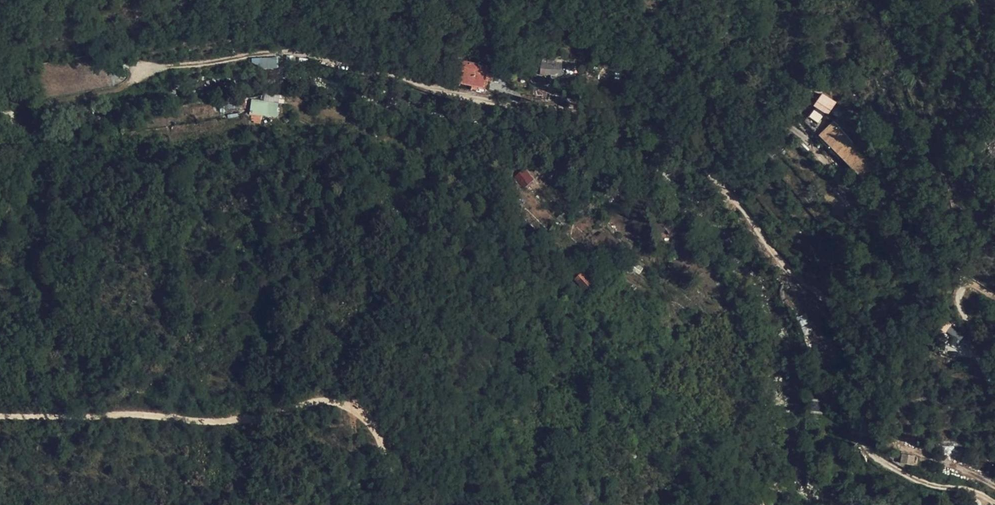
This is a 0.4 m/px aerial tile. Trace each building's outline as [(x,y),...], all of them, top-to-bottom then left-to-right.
[(930,46),(918,37),(910,47),(923,56),(930,46)] [(465,60),(461,84),(484,89),(489,65),(465,60)] [(540,76),(562,75),(562,62),(540,62),(540,76)] [(250,99),(249,115),(277,117),(278,101),(250,99)] [(828,113),(817,104),(808,115),(820,124),(828,113)] [(831,121),(818,136),(860,176),(874,162),(831,121)] [(524,172),(513,180),(522,193),(533,183),(524,172)] [(582,273),(572,282),(583,292),(593,283),(582,273)] [(820,408),(824,391),(813,389),(809,405),(820,408)] [(918,458),(907,451),(900,465),(911,471),(918,458)]
